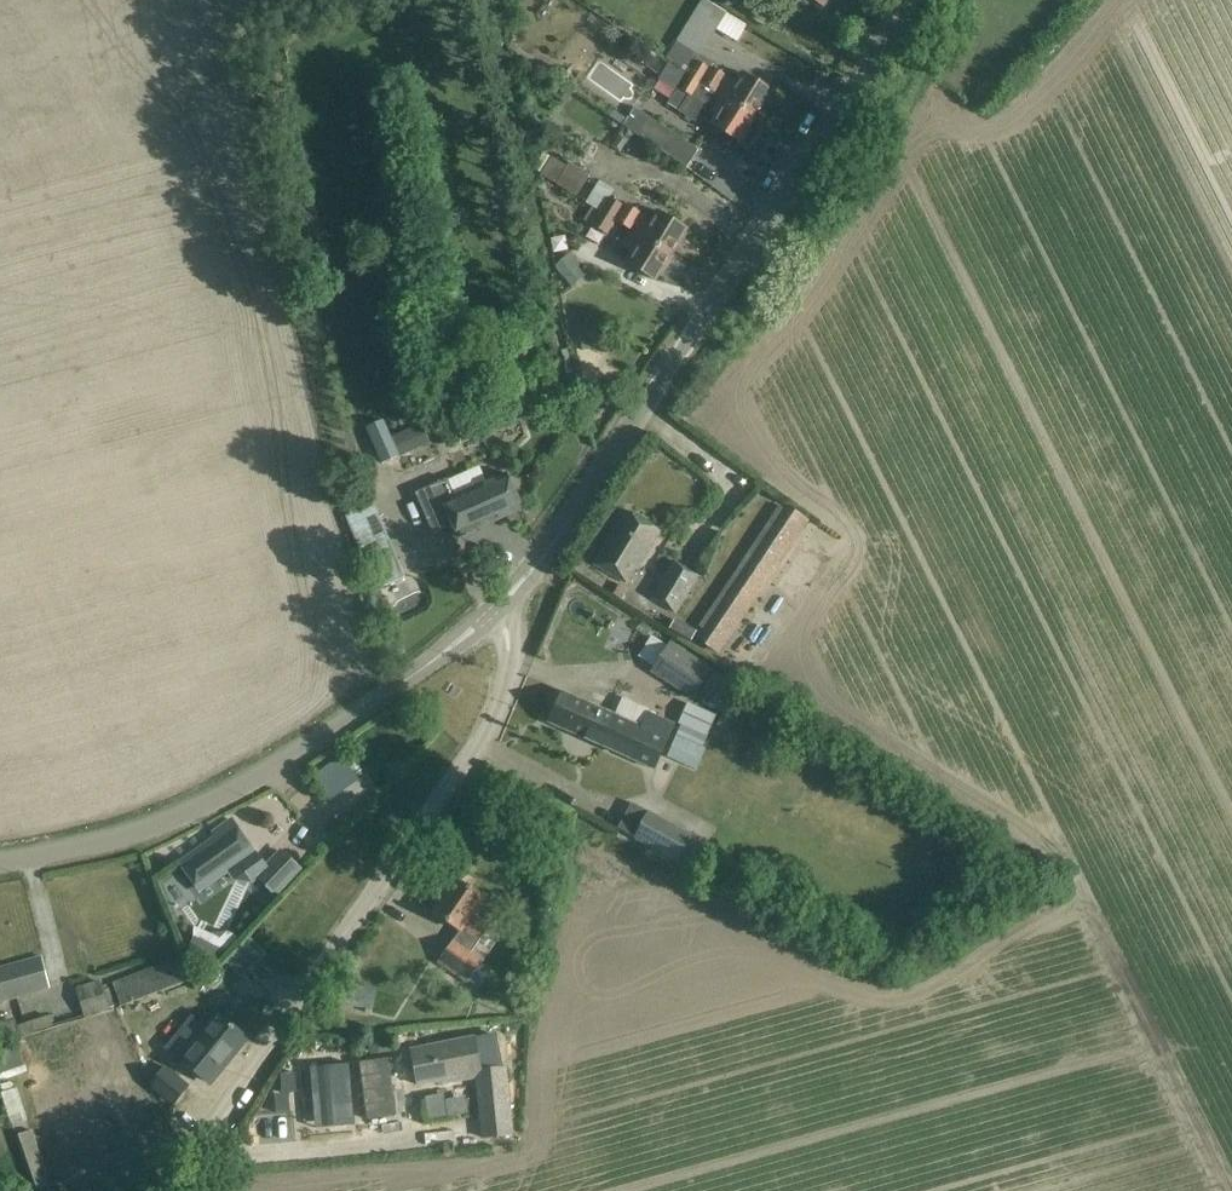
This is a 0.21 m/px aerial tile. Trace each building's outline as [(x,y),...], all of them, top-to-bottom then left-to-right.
[(692,16),(717,31),(727,13),(706,0),(702,0),(692,16)] [(676,42),(666,59),(670,62),(687,73),(726,98),(756,116),(771,91),(751,78),(741,72),(736,80),(725,73),(724,74),(712,67),(710,69),(697,60),(699,56),(676,42)] [(669,63),(660,77),(678,87),(687,73),(670,62),(669,63)] [(678,87),(668,104),(698,123),(701,118),(721,130),(714,142),(731,152),(738,141),(740,142),(756,116),(726,98),(687,73),(678,87)] [(562,85),(555,97),(565,103),(572,92),(562,85)] [(635,107),(627,118),(623,125),(687,169),(699,151),(635,107)] [(564,166),(551,158),(541,174),(554,183),(577,197),(590,176),(567,161),(564,166)] [(614,191),(599,181),(586,202),(671,254),(687,229),(657,210),(651,219),(638,211),(638,212),(625,204),(624,206),(610,197),(614,191)] [(615,222),(591,207),(583,220),(607,235),(615,222)] [(670,256),(627,230),(618,244),(631,252),(625,262),(655,280),(670,256)] [(556,267),(571,287),(584,276),(569,257),(556,267)] [(422,424),(391,437),(399,457),(430,443),(422,424)] [(522,508),(507,474),(454,497),(446,479),(415,493),(433,534),(453,525),(458,536),(522,508)] [(405,577),(374,504),(348,515),(379,589),(405,577)] [(808,520),(789,507),(699,641),(718,654),(797,536),(808,520)] [(660,530),(626,510),(594,564),(624,582),(645,547),(648,549),(660,530)] [(698,576),(673,561),(650,599),(675,614),(698,576)] [(675,618),(669,628),(692,641),(697,631),(675,618)] [(651,636),(639,656),(655,666),(652,671),(692,698),(694,696),(709,706),(726,680),(710,670),(711,669),(670,643),(667,647),(651,636)] [(599,744),(612,714),(562,691),(548,722),(599,744)] [(702,747),(716,715),(687,703),(679,723),(682,725),(677,736),(702,747)] [(674,725),(648,713),(642,727),(612,714),(599,744),(654,769),(674,725)] [(676,738),(669,756),(697,768),(705,751),(676,738)] [(351,755),(323,766),(333,794),(361,783),(351,755)] [(692,836),(631,803),(617,829),(678,861),(692,836)] [(265,868),(231,820),(213,832),(216,836),(180,862),(201,891),(228,872),(234,881),(251,884),(260,878),(276,893),(300,869),(281,851),(265,868)] [(474,880),(454,866),(436,891),(444,896),(433,912),(460,930),(438,962),(468,983),(482,962),(470,953),(489,926),(472,915),(484,898),(469,888),(474,880)] [(221,949),(194,936),(187,950),(214,963),(221,949)] [(257,961),(266,953),(249,937),(241,945),(257,961)] [(4,967),(13,998),(50,988),(41,957),(4,967)] [(181,957),(114,981),(123,1006),(190,982),(181,957)] [(4,967),(0,968),(0,1002),(13,998),(4,967)] [(102,991),(99,981),(75,988),(84,1017),(108,1009),(108,1008),(114,1006),(109,989),(102,991)] [(375,989),(340,982),(331,995),(330,1001),(397,1015),(401,997),(375,991),(375,989)] [(193,1018),(167,1049),(168,1049),(208,1082),(223,1064),(220,1062),(243,1035),(219,1016),(208,1030),(200,1024),(193,1018)] [(33,1020),(17,1026),(20,1037),(37,1031),(33,1020)] [(389,1052),(387,1032),(368,1034),(370,1054),(389,1052)] [(494,1036),(476,1039),(476,1038),(411,1051),(418,1085),(443,1080),(444,1084),(460,1081),(459,1077),(475,1073),(481,1138),(513,1136),(507,1066),(501,1067),(494,1036)] [(0,1047),(0,1073),(2,1080),(27,1071),(16,1042),(0,1047)] [(388,1058),(359,1062),(367,1120),(397,1116),(388,1058)] [(349,1060),(310,1062),(314,1120),(353,1118),(349,1060)] [(166,1067),(150,1086),(173,1104),(188,1086),(166,1067)] [(295,1073),(281,1074),(283,1094),(297,1092),(295,1073)] [(26,1117),(17,1088),(5,1092),(13,1121),(26,1117)] [(432,1118),(453,1114),(448,1091),(427,1096),(432,1118)] [(31,1131),(18,1135),(33,1190),(35,1190),(50,1186),(31,1131)]
